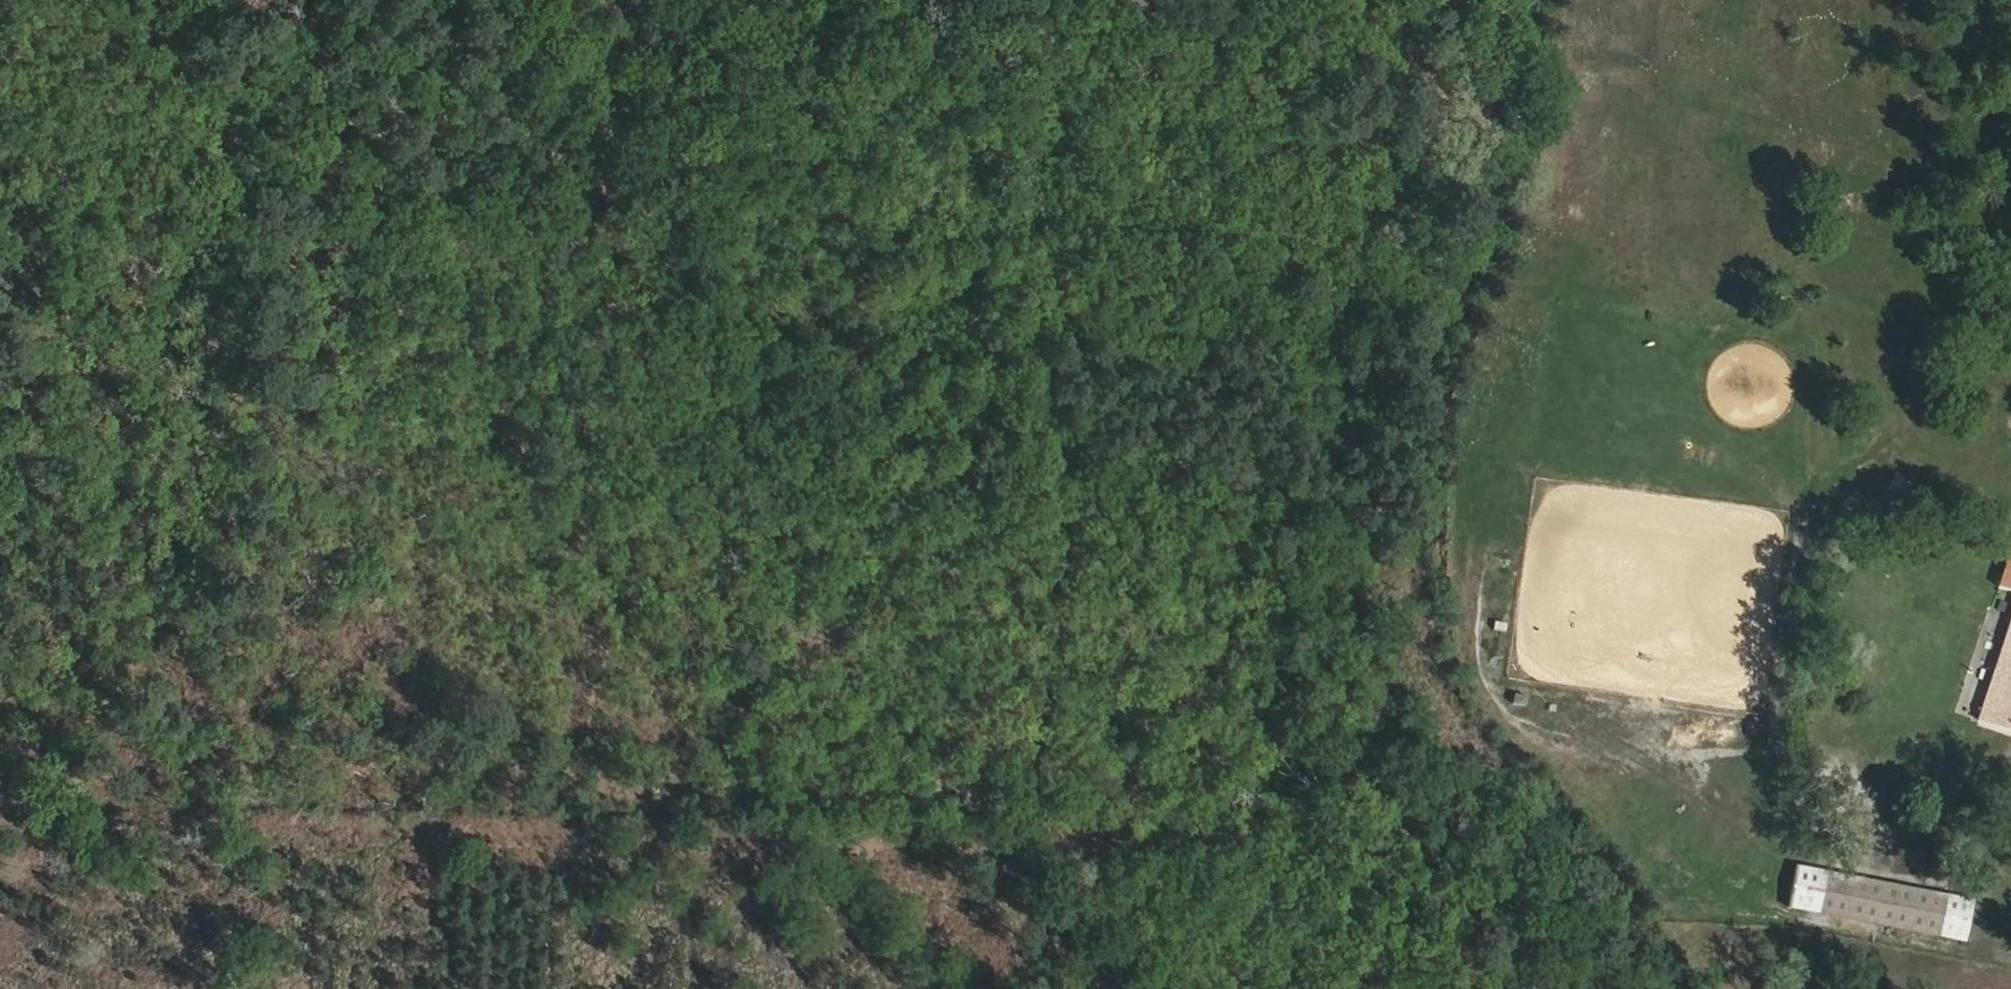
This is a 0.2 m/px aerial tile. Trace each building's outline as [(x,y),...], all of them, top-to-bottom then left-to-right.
[(2006,661),(2010,648),(1997,641),(1992,654),(2006,661)] [(1987,738),(2010,747),(2010,668),(1987,738)] [(1794,908),(1828,911),(1832,868),(1798,864),(1794,908)] [(1876,876),(1867,919),(1969,940),(1978,897),(1876,876)]
